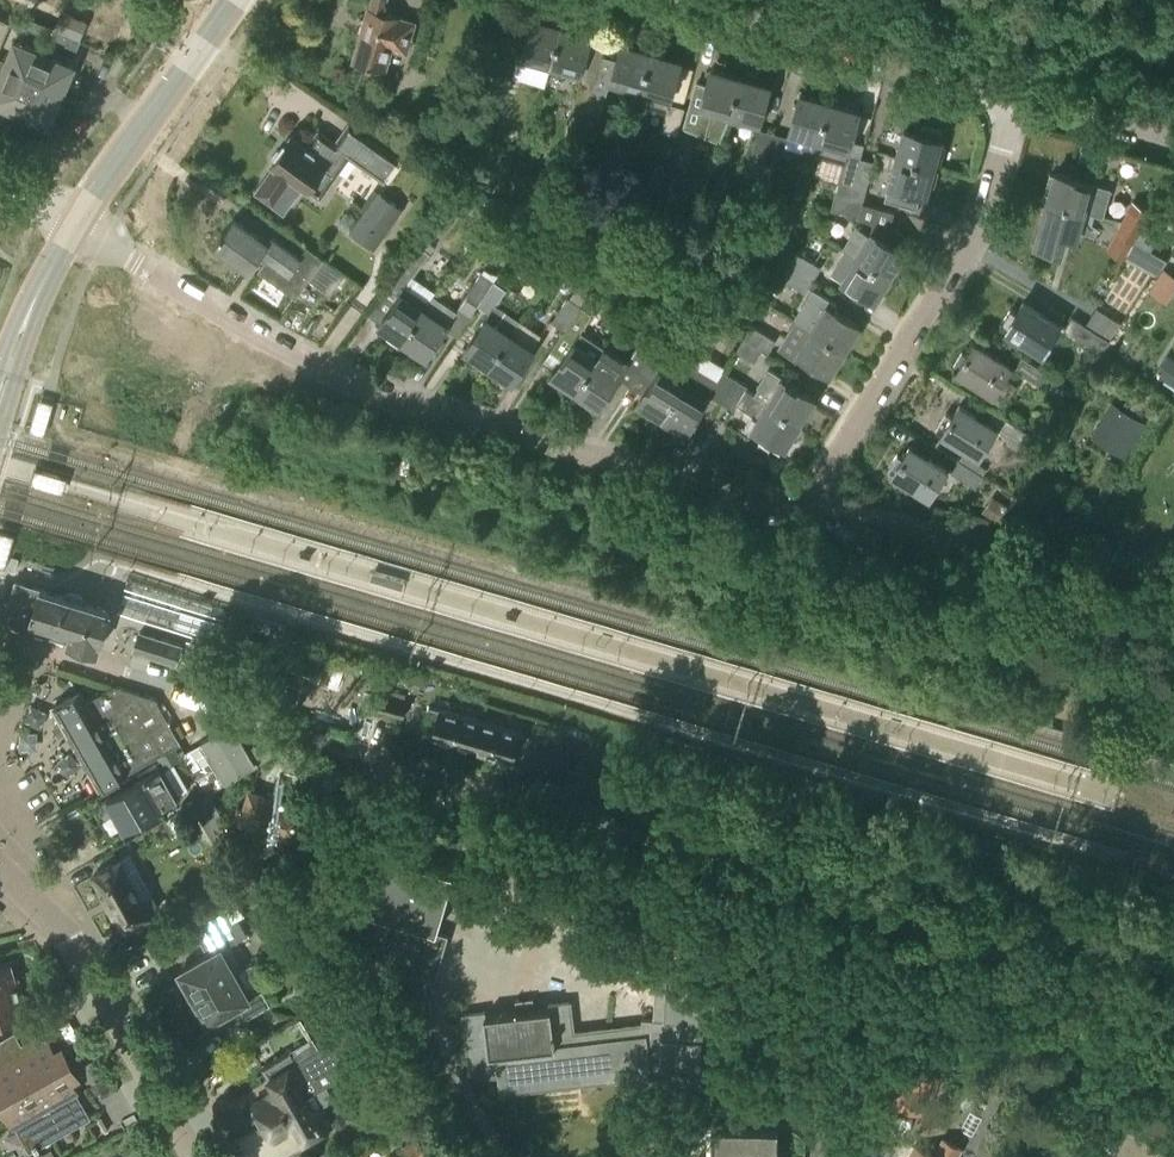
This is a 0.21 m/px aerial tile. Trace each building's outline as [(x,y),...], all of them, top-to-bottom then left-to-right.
[(385,69),(392,47),(407,51),(415,21),(400,17),(400,16),(383,11),(385,6),(386,6),(387,1),(387,0),(371,0),(369,7),(368,7),(353,60),(385,69)] [(56,25),(80,36),(87,20),(63,10),(56,25)] [(12,20),(0,15),(0,48),(12,20)] [(27,26),(65,42),(69,33),(31,17),(27,26)] [(552,62),(562,26),(532,17),(527,36),(511,31),(495,82),(508,86),(517,59),(520,60),(522,54),(552,62)] [(591,34),(562,26),(552,62),(581,71),(591,34)] [(3,74),(0,81),(0,99),(30,112),(31,116),(44,121),(48,120),(49,120),(49,119),(53,118),(58,105),(57,102),(72,65),(36,49),(34,45),(21,40),(18,41),(17,41),(16,42),(13,43),(7,56),(9,60),(9,61),(0,57),(0,73),(3,74)] [(652,51),(621,42),(611,79),(641,87),(652,51)] [(681,59),(652,51),(637,100),(668,109),(662,130),(676,133),(683,106),(669,102),(681,59)] [(730,113),(741,76),(711,68),(706,84),(697,81),(685,123),(710,130),(709,134),(715,136),(721,139),(730,113)] [(730,113),(760,122),(770,85),(741,76),(730,113)] [(594,81),(580,77),(573,104),(586,108),(594,81)] [(608,85),(594,81),(586,108),(601,112),(608,85)] [(506,93),(508,86),(495,82),(491,93),(500,96),(506,93)] [(816,153),(830,102),(800,93),(788,136),(786,144),(816,153)] [(847,153),(860,110),(830,102),(816,153),(845,161),(847,153)] [(905,128),(897,156),(939,168),(941,162),(940,162),(945,144),(940,142),(942,139),(941,138),(943,132),(923,126),(921,133),(905,128)] [(773,132),(759,127),(751,155),(765,159),(773,132)] [(275,165),(257,191),(273,203),(291,177),(320,197),(351,153),(319,130),(307,147),(292,136),(282,150),(278,150),(273,157),(275,160),(272,164),(275,165)] [(787,136),(773,132),(765,159),(779,163),(787,136)] [(349,156),(384,180),(399,157),(365,134),(349,156)] [(1110,164),(1114,149),(1102,146),(1098,161),(1110,164)] [(861,157),(847,153),(845,161),(839,180),(853,184),(861,157)] [(939,168),(897,156),(889,183),(926,194),(930,181),(935,182),(939,168)] [(875,161),(861,157),(853,184),(867,188),(875,161)] [(1085,210),(1103,215),(1111,188),(1093,183),(1056,172),(1049,199),(1085,210)] [(853,184),(839,180),(835,194),(863,202),(867,188),(853,184)] [(618,189),(608,186),(604,199),(614,202),(618,189)] [(351,230),(374,247),(402,208),(378,192),(351,230)] [(863,202),(835,194),(831,208),(859,216),(863,202)] [(1085,210),(1049,199),(1036,244),(1061,252),(1067,234),(1078,237),(1085,210)] [(1141,230),(1151,210),(1134,201),(1124,220),(1141,230)] [(595,223),(612,229),(618,210),(600,204),(595,223)] [(234,218),(215,245),(251,270),(257,261),(262,253),(267,257),(259,269),(296,294),(307,278),(322,256),(307,245),(300,256),(272,236),(268,242),(234,218)] [(1114,238),(1109,248),(1126,257),(1141,230),(1124,220),(1114,238)] [(671,249),(677,234),(649,222),(642,237),(671,249)] [(844,247),(846,248),(890,275),(904,253),(907,254),(916,240),(894,227),(886,239),(872,231),(871,234),(857,226),(844,247)] [(890,275),(846,248),(838,262),(849,269),(843,279),(875,299),(890,275)] [(793,259),(790,264),(814,279),(822,266),(798,251),(793,259)] [(790,264),(793,259),(781,252),(774,263),(786,271),(790,264)] [(400,344),(435,292),(437,288),(414,273),(421,264),(410,255),(393,278),(405,286),(401,292),(380,323),(391,331),(388,335),(400,344)] [(814,279),(790,264),(786,271),(782,276),(807,291),(814,279)] [(1173,284),(1173,272),(1161,264),(1146,288),(1165,300),(1173,284)] [(466,295),(479,304),(494,280),(482,272),(466,295)] [(490,365),(511,333),(522,317),(498,302),(507,289),(494,280),(479,304),(491,312),(466,349),(490,365)] [(553,320),(565,329),(582,306),(591,292),(578,283),(553,320)] [(435,292),(400,344),(421,358),(424,353),(427,355),(459,308),(435,292)] [(1001,325),(1044,352),(1061,324),(1024,301),(1017,312),(1011,309),(1001,325)] [(860,324),(827,304),(813,328),(846,348),(860,324)] [(1065,328),(1104,352),(1111,340),(1073,316),(1065,328)] [(846,348),(813,328),(798,318),(780,347),(797,358),(799,353),(831,372),(846,348)] [(627,365),(639,373),(666,332),(654,324),(629,361),(605,346),(598,358),(576,389),(600,405),(627,365)] [(745,337),(764,348),(769,352),(777,339),(753,324),(745,337)] [(639,401),(663,416),(683,383),(660,369),(679,340),(666,332),(639,373),(651,381),(639,401)] [(511,333),(490,365),(513,381),(535,349),(511,333)] [(764,348),(745,337),(737,350),(756,361),(764,348)] [(553,374),(576,389),(598,358),(574,342),(553,374)] [(953,366),(958,369),(1005,399),(1016,382),(1005,375),(1011,365),(975,342),(967,355),(962,352),(953,366)] [(1016,368),(1044,386),(1052,374),(1024,356),(1016,368)] [(1168,357),(1157,374),(1173,386),(1173,360),(1168,357)] [(710,394),(722,401),(737,378),(724,370),(720,378),(696,363),(683,383),(663,416),(688,431),(710,394)] [(770,369),(755,393),(801,422),(816,397),(770,369)] [(737,378),(722,401),(735,408),(738,403),(746,407),(745,408),(759,417),(753,426),(786,446),(801,422),(755,393),(747,388),(749,385),(737,378)] [(1113,403),(1103,421),(1118,430),(1109,445),(1125,454),(1134,439),(1144,421),(1113,403)] [(937,428),(980,455),(997,427),(961,404),(954,415),(948,412),(937,428)] [(1001,431),(1029,448),(1037,436),(1009,419),(1001,431)] [(894,472),(930,495),(948,467),(911,445),(904,456),(899,453),(889,468),(895,472),(894,472)] [(953,471),(977,486),(984,474),(960,459),(953,471)] [(999,520),(1009,504),(1007,503),(996,496),(991,493),(981,508),(999,520)] [(89,602),(87,601),(87,602),(67,596),(67,595),(64,594),(64,595),(44,588),(42,587),(42,588),(20,581),(17,579),(16,582),(6,617),(5,617),(4,619),(8,620),(29,626),(29,627),(32,628),(32,627),(51,633),(51,634),(55,635),(55,634),(74,640),(74,641),(77,642),(77,641),(96,647),(96,648),(99,649),(100,646),(99,646),(102,638),(103,638),(103,635),(110,611),(111,611),(111,609),(109,608),(108,608),(89,602)] [(136,648),(177,661),(182,644),(141,631),(136,648)] [(309,677),(314,661),(290,654),(276,700),(298,706),(307,677),(309,677)] [(314,674),(308,690),(319,694),(312,712),(346,724),(358,689),(314,674)] [(80,690),(54,705),(102,788),(182,742),(156,697),(116,685),(87,701),(80,690)] [(379,710),(402,717),(407,700),(384,694),(379,710)] [(473,745),(481,719),(443,707),(442,709),(432,706),(427,724),(437,727),(435,734),(473,745)] [(520,730),(481,719),(473,745),(512,757),(514,750),(525,753),(530,735),(519,732),(520,730)] [(203,742),(227,782),(282,750),(274,735),(249,750),(233,723),(203,741),(203,742)] [(210,792),(227,782),(203,742),(187,752),(210,792)] [(548,742),(543,759),(566,766),(571,749),(548,742)] [(152,772),(141,779),(108,798),(108,799),(110,798),(127,827),(125,828),(126,830),(181,798),(163,766),(152,772)] [(242,821),(242,822),(269,830),(299,840),(309,809),(251,791),(246,809),(240,807),(236,819),(242,821)] [(374,935),(367,959),(387,965),(389,960),(417,968),(416,973),(436,979),(449,934),(437,930),(454,873),(355,844),(332,922),(374,935)] [(121,859),(96,873),(105,890),(115,910),(118,909),(127,926),(153,912),(152,911),(161,906),(131,853),(121,859)] [(277,887),(258,898),(267,912),(285,901),(277,887)] [(229,943),(235,940),(248,933),(239,917),(233,921),(225,907),(193,925),(201,940),(209,953),(179,970),(181,974),(179,975),(185,987),(188,985),(194,996),(235,972),(226,956),(234,952),(229,943)] [(484,1011),(466,1013),(471,1055),(469,1056),(470,1069),(472,1069),(473,1076),(501,1073),(502,1089),(650,1072),(650,1071),(663,1071),(663,1078),(665,1078),(665,1077),(699,1079),(699,1080),(716,1081),(719,1022),(705,1021),(707,984),(699,983),(700,965),(713,965),(714,953),(714,952),(686,951),(685,964),(687,964),(686,983),(673,982),(674,969),(657,968),(654,1019),(643,1017),(643,1024),(611,1028),(574,1032),(570,1001),(552,1003),(550,1003),(551,1008),(535,1010),(534,998),(516,1000),(518,1012),(500,1014),(487,1016),(486,1011),(484,1011)] [(3,1027),(1,1018),(25,1012),(22,1000),(26,999),(20,978),(16,979),(13,964),(0,968),(0,1028),(3,1027)] [(235,972),(194,996),(199,1006),(197,1007),(203,1019),(206,1017),(208,1021),(238,1004),(245,1017),(270,1003),(262,988),(256,992),(252,983),(244,987),(235,972)] [(307,975),(302,995),(319,999),(324,979),(307,975)] [(257,1106),(254,1111),(261,1124),(308,1097),(327,1086),(366,1064),(377,1057),(356,1021),(326,1038),(329,1043),(319,1049),(312,1036),(290,1049),(297,1061),(269,1077),(276,1090),(255,1103),(257,1106)] [(92,1117),(73,1083),(77,1081),(61,1053),(57,1056),(44,1032),(21,1045),(14,1033),(0,1041),(0,1098),(30,1152),(92,1117)] [(886,1102),(921,1113),(932,1079),(897,1068),(886,1102)] [(308,1097),(261,1124),(268,1136),(273,1136),(276,1140),(298,1128),(305,1140),(334,1124),(323,1105),(334,1099),(327,1086),(308,1097)] [(779,1128),(712,1128),(712,1155),(697,1155),(697,1156),(779,1156),(779,1128)] [(1165,1152),(1173,1156),(1173,1137),(1165,1152)] [(964,1149),(943,1138),(935,1156),(916,1146),(910,1156),(960,1156),(964,1149)] [(50,1146),(31,1156),(56,1156),(50,1146)]
